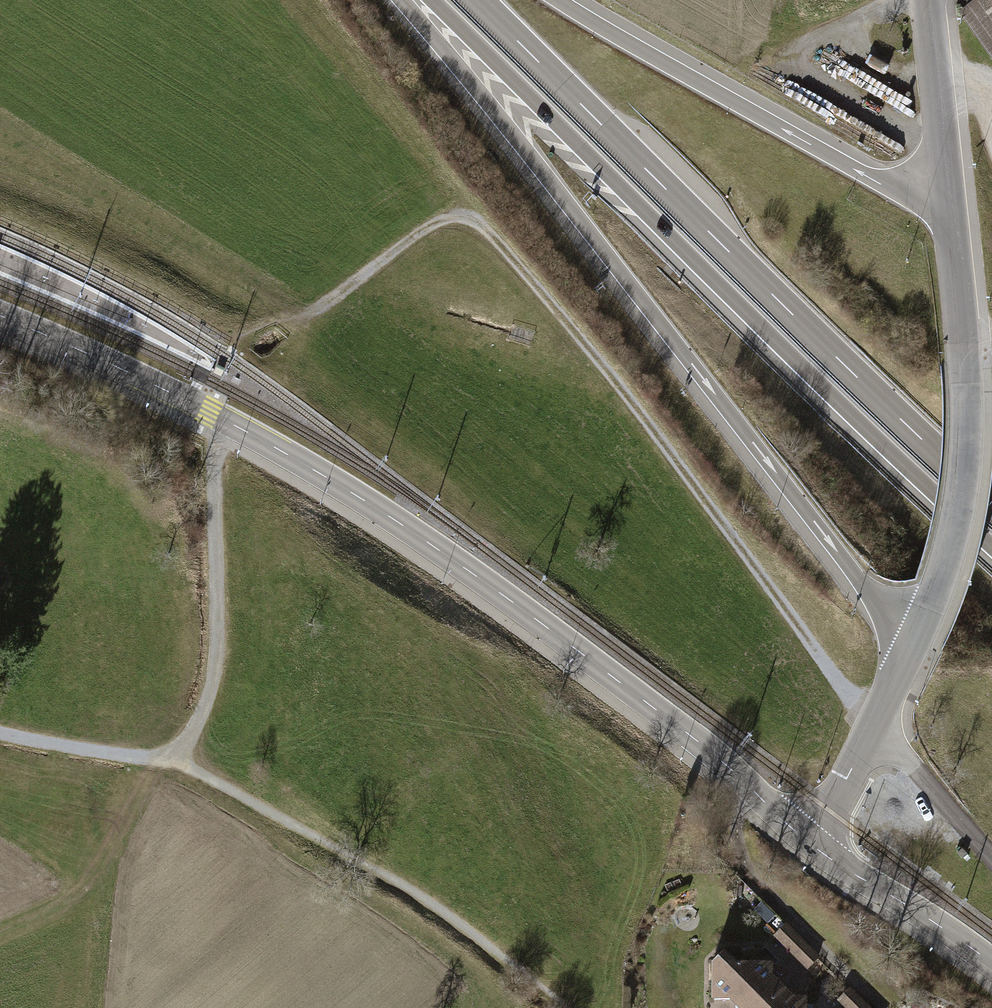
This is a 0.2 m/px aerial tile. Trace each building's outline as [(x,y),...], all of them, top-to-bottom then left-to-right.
[(960,11),(991,53),(991,0),(975,0),(960,11)] [(821,957),(787,923),(774,936),(807,970),(821,957)] [(725,951),(711,964),(711,1000),(729,1000),(737,1007),(808,1007),(808,996),(795,996),(773,976),(773,963),(738,964),(725,951)] [(850,988),(837,1001),(845,1007),(870,1007),(850,988)]
